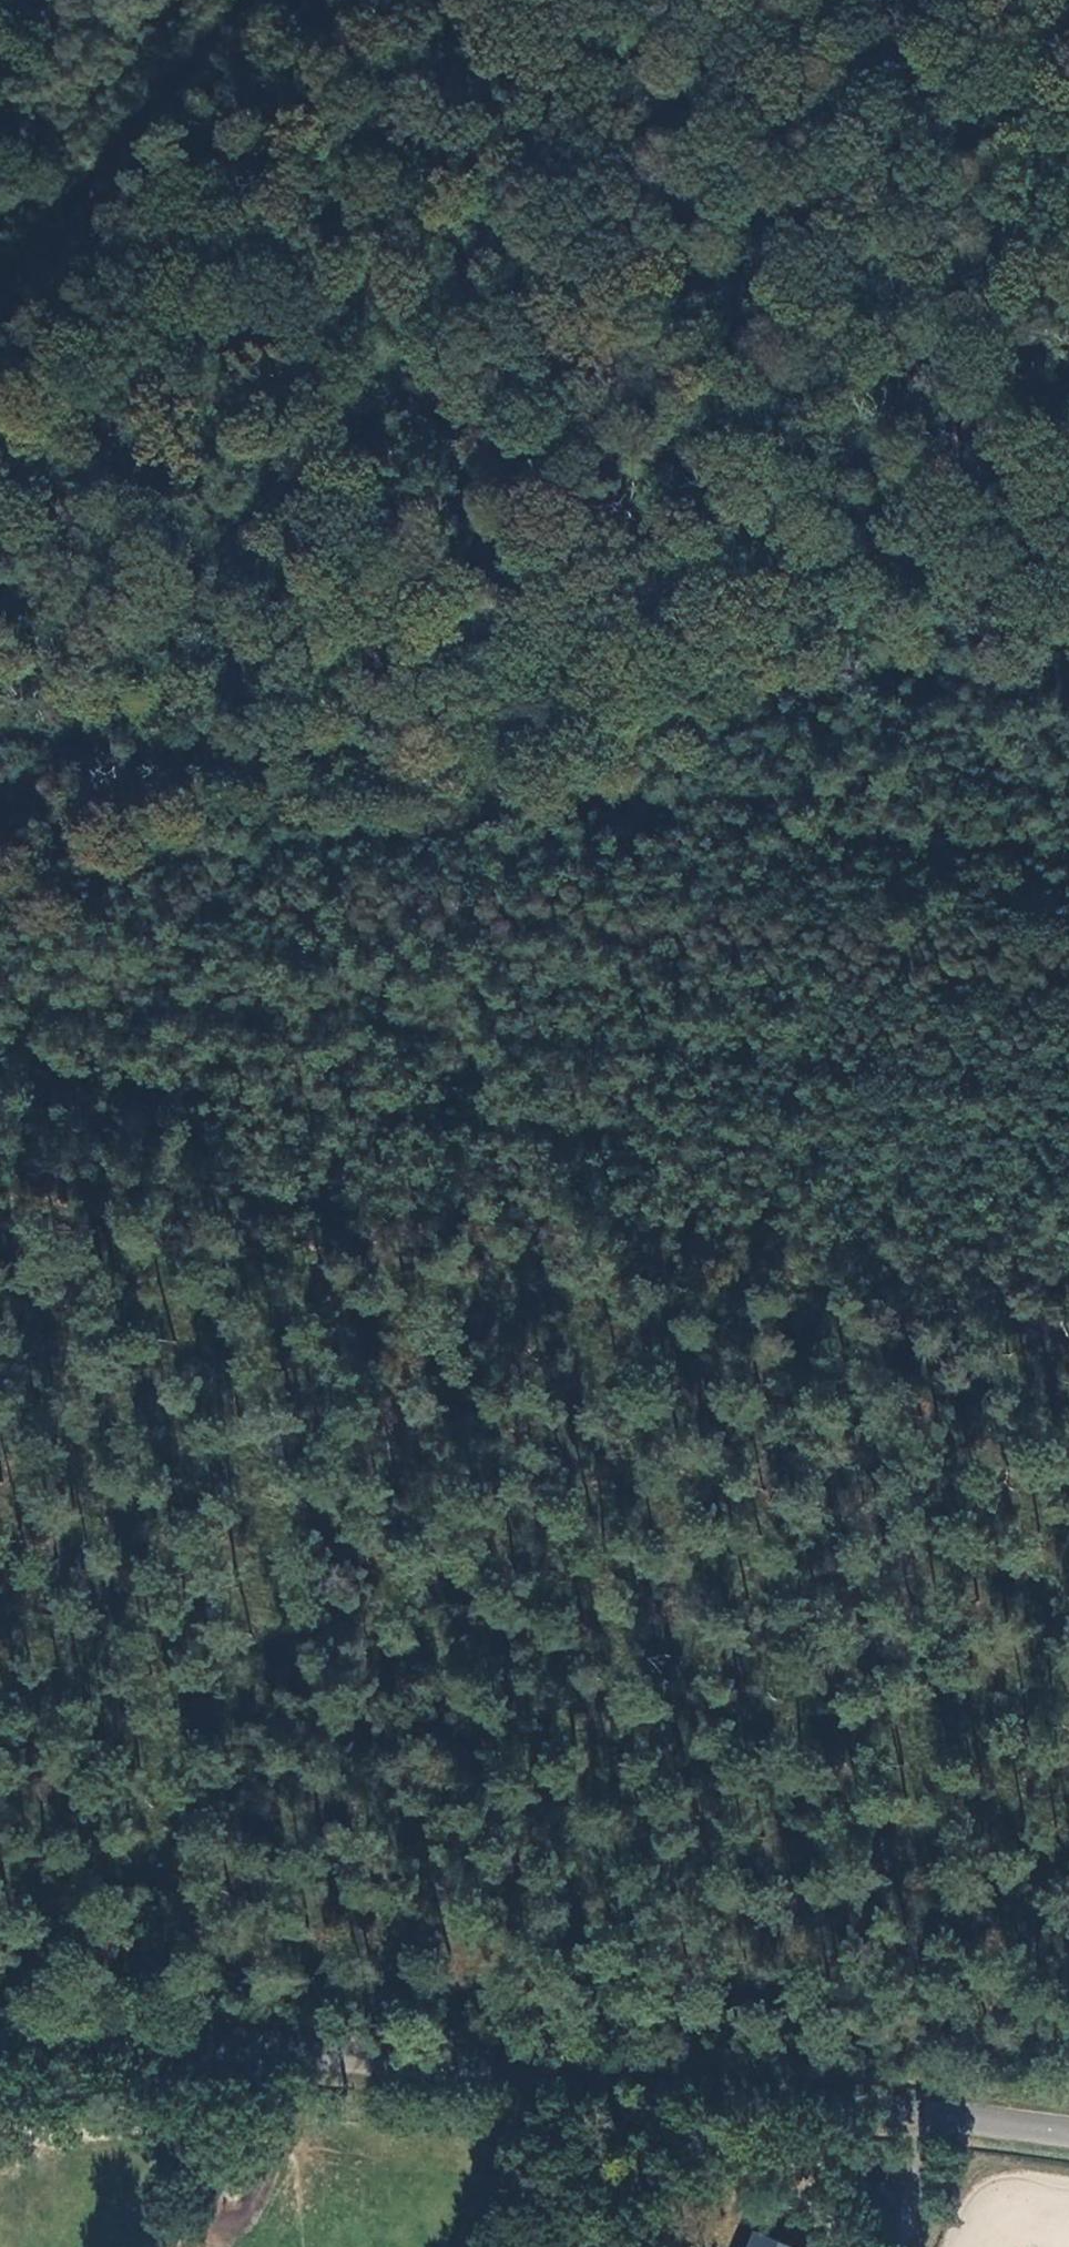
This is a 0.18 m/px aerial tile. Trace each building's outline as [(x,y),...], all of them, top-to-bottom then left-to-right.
[(750,2230),(743,2246),(792,2246),(750,2230)]
